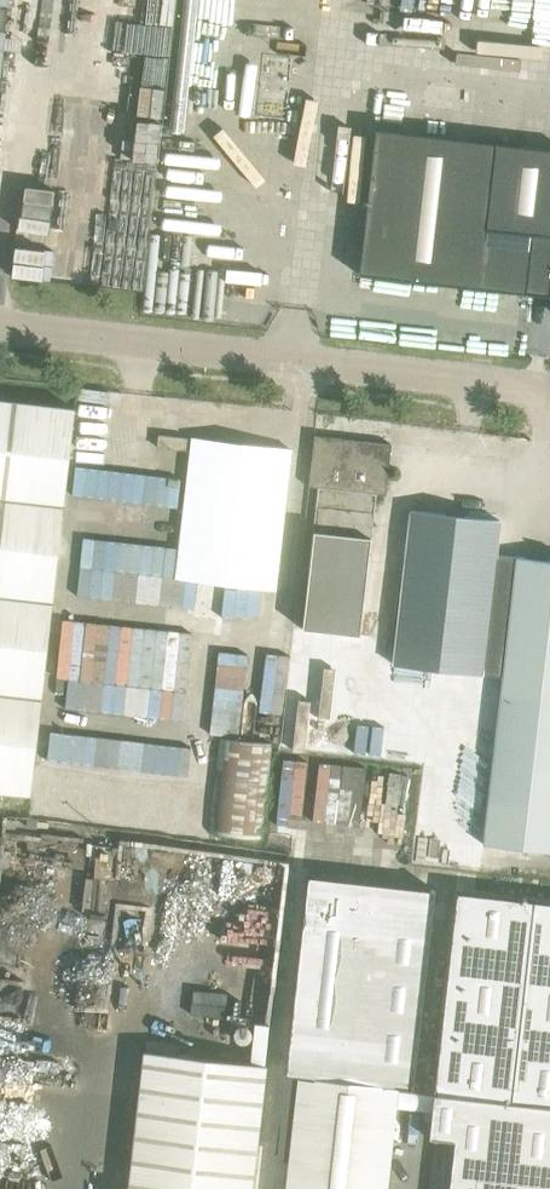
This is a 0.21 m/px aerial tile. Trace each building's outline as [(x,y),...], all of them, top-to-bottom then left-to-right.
[(374,129),(358,274),(549,296),(549,149),(374,129)] [(30,794),(74,408),(0,400),(0,790),(30,794)] [(155,448),(184,451),(185,439),(156,436),(155,448)] [(384,496),(390,445),(313,437),(308,488),(317,489),(301,630),(359,636),(375,495),(384,496)] [(190,439),(174,578),(273,590),(289,451),(190,439)] [(484,845),(549,852),(549,559),(516,556),(484,845)] [(285,1188),(386,1188),(396,1103),(397,1086),(412,1088),(434,889),(307,875),(285,1074),(297,1075),(285,1188)] [(396,1103),(431,1107),(428,1137),(453,1140),(448,1188),(549,1188),(549,903),(455,893),(433,1090),(412,1088),(397,1086),(396,1103)] [(128,1188),(251,1188),(265,1065),(144,1051),(128,1188)]
